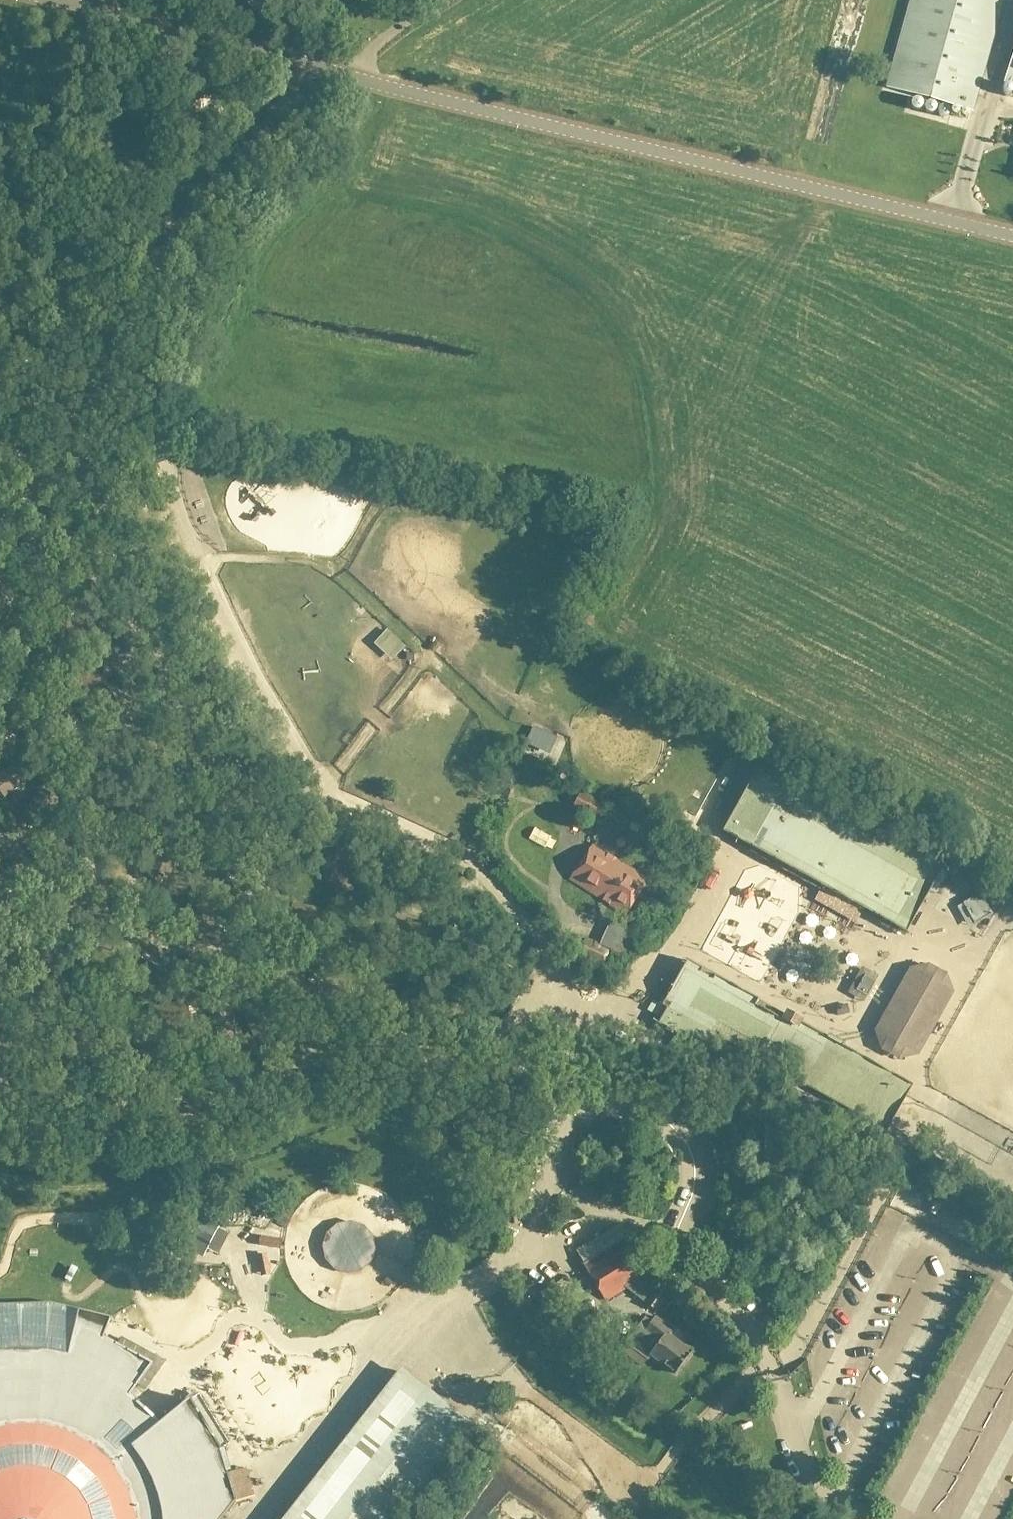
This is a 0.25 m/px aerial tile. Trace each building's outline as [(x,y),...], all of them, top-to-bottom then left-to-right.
[(886,87),(972,112),(1004,0),(911,0),(886,87)] [(1004,83),(1012,86),(1012,57),(1004,83)] [(414,657),(384,632),(370,650),(399,675),(414,657)] [(9,795),(29,780),(16,764),(0,777),(0,784),(9,795)] [(940,877),(757,776),(726,833),(909,934),(940,877)] [(26,811),(43,822),(57,802),(40,791),(26,811)] [(178,849),(159,842),(151,866),(170,872),(178,849)] [(624,915),(625,916),(647,880),(647,879),(646,880),(592,847),(593,846),(592,845),(570,882),(571,881),(624,914),(624,915)] [(333,899),(351,891),(342,869),(324,876),(333,899)] [(981,895),(963,905),(975,926),(993,916),(981,895)] [(208,898),(188,902),(193,927),(213,922),(208,898)] [(295,927),(319,931),(322,911),(298,907),(295,927)] [(612,951),(585,939),(577,957),(604,969),(612,951)] [(909,969),(874,1033),(880,1052),(898,1062),(919,1058),(954,995),(947,975),(929,966),(909,969)] [(667,1011),(658,1027),(678,1039),(679,1039),(700,1051),(709,1056),(717,1041),(886,1135),(890,1128),(908,1096),(683,971),(669,996),(662,1008),(667,1011)] [(863,976),(855,991),(866,997),(875,982),(863,976)] [(470,1123),(453,1129),(456,1142),(474,1136),(470,1123)] [(788,1188),(789,1128),(764,1127),(763,1187),(788,1188)] [(206,1251),(217,1229),(220,1224),(191,1209),(175,1242),(203,1256),(206,1251)] [(225,1256),(233,1238),(221,1233),(213,1251),(225,1256)] [(279,1242),(259,1241),(257,1251),(278,1254),(279,1242)] [(606,1303),(649,1277),(629,1243),(585,1269),(606,1303)] [(266,1258),(257,1261),(260,1283),(269,1279),(266,1258)] [(656,1311),(668,1295),(657,1287),(645,1304),(656,1311)] [(757,1294),(747,1305),(757,1315),(768,1305),(757,1294)] [(235,1504),(226,1475),(222,1476),(215,1454),(220,1452),(189,1402),(156,1422),(129,1398),(151,1366),(116,1347),(103,1339),(110,1320),(78,1313),(50,1306),(0,1308),(0,1518),(222,1518),(235,1504)] [(648,1362),(652,1357),(676,1375),(691,1354),(670,1338),(674,1333),(656,1319),(652,1325),(645,1319),(625,1345),(648,1362)] [(473,1426),(409,1376),(298,1518),(401,1518),(473,1426)]
